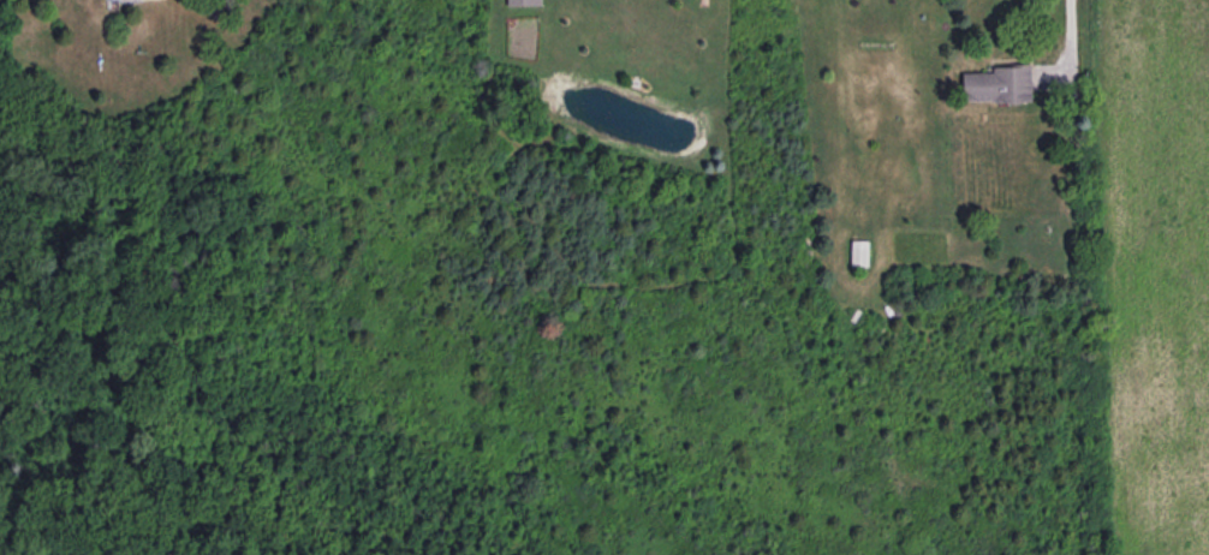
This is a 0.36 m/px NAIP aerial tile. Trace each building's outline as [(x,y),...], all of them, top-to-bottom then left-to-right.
[(1033,100),(1033,65),(986,65),(986,72),(963,72),(963,101),(1033,100)]
